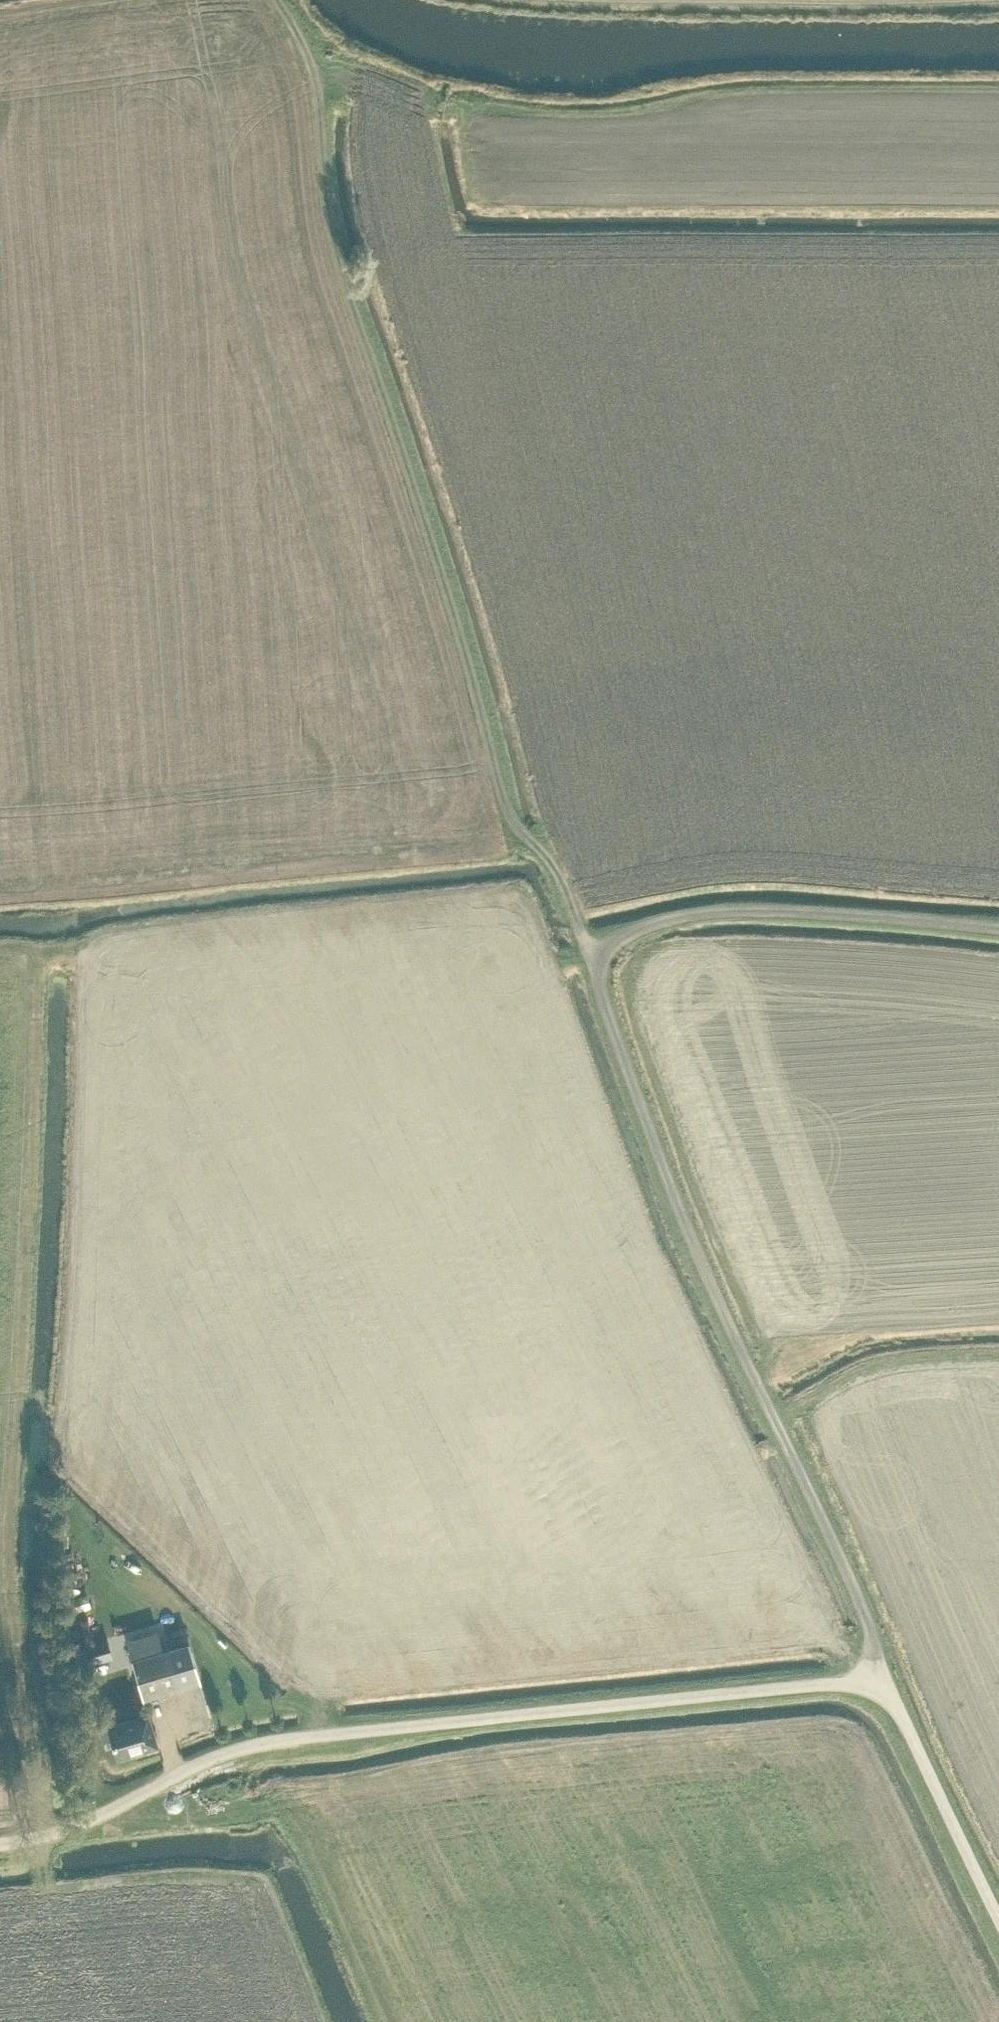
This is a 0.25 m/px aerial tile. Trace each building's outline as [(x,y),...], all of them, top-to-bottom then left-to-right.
[(88,1661),(111,1654),(106,1640),(84,1646),(88,1661)] [(133,1659),(144,1698),(182,1687),(172,1649),(133,1659)] [(103,1741),(112,1738),(117,1757),(156,1746),(148,1715),(109,1725),(107,1721),(98,1724),(103,1741)]
